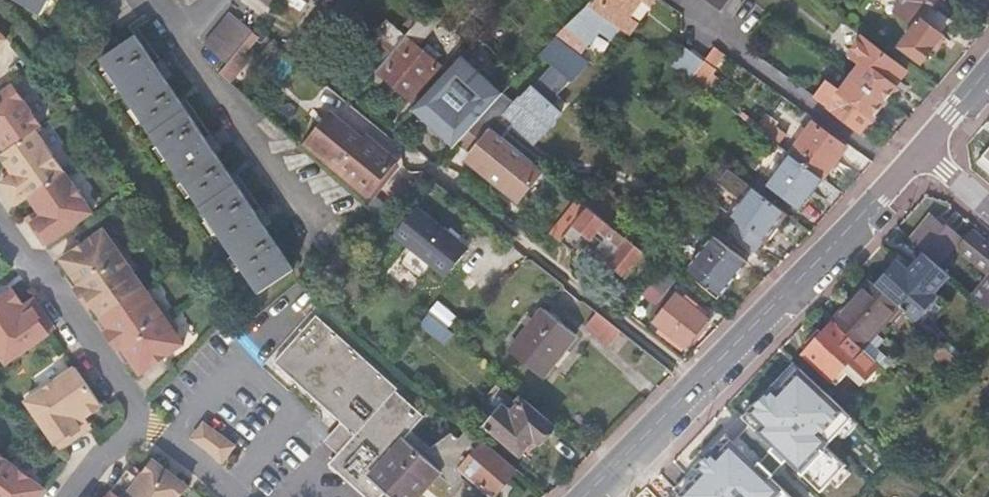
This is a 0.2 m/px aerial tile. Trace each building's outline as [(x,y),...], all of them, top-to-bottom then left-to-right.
[(44,15),(52,0),(18,0),(44,15)] [(280,0),(240,0),(264,19),(280,0)] [(588,3),(620,27),(621,28),(628,33),(637,21),(630,15),(641,0),(591,0),(588,3)] [(722,9),(728,0),(709,0),(722,9)] [(905,0),(894,15),(913,29),(901,45),(922,60),(940,37),(953,21),(932,5),(936,0),(904,0),(905,0)] [(620,27),(588,3),(573,17),(565,25),(554,35),(580,55),(599,30),(611,39),(620,27)] [(237,51),(254,31),(230,12),(204,44),(228,63),(237,51)] [(258,35),(254,31),(237,51),(242,55),(258,35)] [(136,35),(101,58),(260,293),(296,269),(266,226),(272,222),(262,208),(257,212),(216,152),(222,148),(213,135),(206,139),(166,79),(172,75),(162,61),(157,65),(136,35)] [(862,63),(852,75),(886,101),(898,87),(895,85),(907,70),(876,45),(863,36),(853,49),(854,56),(862,63)] [(556,38),(547,49),(559,60),(553,67),(558,72),(565,77),(570,70),(574,73),(584,61),(556,38)] [(388,56),(376,70),(411,98),(436,67),(410,46),(396,62),(388,56)] [(705,60),(685,47),(672,66),(691,79),(705,60)] [(559,60),(547,49),(540,57),(553,67),(559,60)] [(237,51),(228,63),(230,65),(228,67),(237,74),(248,60),(242,55),(237,51)] [(462,55),(413,108),(454,146),(457,143),(479,117),(480,117),(503,92),(462,55)] [(886,101),(852,75),(842,89),(827,78),(814,95),(828,106),(860,130),(872,115),(874,117),(886,101)] [(14,86),(0,96),(0,156),(1,156),(10,169),(15,175),(8,180),(3,183),(18,205),(30,197),(38,209),(43,216),(31,224),(47,246),(96,212),(37,131),(43,126),(14,86)] [(304,142),(308,145),(331,118),(361,143),(364,138),(330,110),(304,142)] [(479,117),(457,143),(470,153),(466,160),(518,200),(542,168),(510,142),(491,127),(479,117)] [(331,118),(308,145),(368,195),(395,161),(366,137),(364,138),(361,143),(331,118)] [(789,152),(822,176),(845,145),(812,121),(789,152)] [(799,208),(822,176),(789,152),(775,141),(754,169),(768,179),(766,183),(799,208)] [(975,160),(988,172),(988,144),(975,160)] [(395,161),(368,195),(372,198),(399,164),(395,161)] [(728,168),(721,183),(741,192),(748,178),(728,168)] [(15,175),(10,169),(4,174),(8,180),(15,175)] [(787,213),(749,184),(728,211),(766,240),(787,213)] [(589,206),(580,199),(576,204),(573,202),(549,232),(560,240),(589,206)] [(645,251),(589,206),(560,240),(559,241),(570,250),(591,225),(609,240),(599,252),(626,275),(645,251)] [(395,234),(433,264),(455,236),(417,207),(395,234)] [(43,216),(38,209),(26,217),(31,224),(43,216)] [(927,217),(909,238),(939,265),(957,244),(927,217)] [(111,239),(105,229),(62,259),(71,272),(67,276),(86,303),(95,296),(98,300),(93,304),(111,329),(116,325),(119,329),(110,336),(129,363),(133,360),(140,370),(143,374),(185,344),(179,334),(180,327),(162,301),(155,300),(135,273),(137,266),(118,240),(111,239)] [(973,233),(960,249),(988,272),(988,246),(973,233)] [(714,235),(688,267),(722,294),(748,261),(714,235)] [(455,236),(433,264),(447,275),(469,247),(455,236)] [(903,242),(875,275),(904,301),(933,267),(903,242)] [(661,274),(647,294),(659,301),(672,282),(661,274)] [(871,281),(833,320),(860,345),(862,347),(901,307),(871,281)] [(988,308),(988,285),(978,298),(988,308)] [(8,364),(56,329),(40,306),(36,309),(30,301),(25,304),(13,287),(0,296),(0,352),(8,364)] [(676,293),(654,320),(686,346),(708,319),(676,293)] [(544,308),(510,351),(542,377),(576,334),(544,308)] [(611,344),(623,328),(599,309),(587,325),(611,344)] [(484,441),(468,427),(458,438),(451,432),(430,447),(411,430),(424,416),(395,390),(397,388),(316,315),(295,338),(358,395),(406,438),(442,470),(458,484),(463,478),(474,487),(477,482),(494,496),(517,469),(485,441),(484,441)] [(860,386),(880,363),(862,347),(860,345),(858,347),(831,322),(803,354),(836,384),(846,373),(860,386)] [(295,338),(273,363),(341,423),(354,435),(342,448),(340,451),(385,490),(386,491),(393,496),(415,496),(437,474),(455,488),(458,484),(442,470),(406,438),(358,395),(295,338)] [(104,406),(77,367),(28,402),(61,450),(86,433),(83,429),(91,423),(87,418),(104,406)] [(504,405),(488,424),(521,453),(535,437),(541,442),(554,426),(523,399),(512,412),(504,405)] [(235,444),(205,423),(194,438),(223,460),(235,444)] [(329,436),(342,448),(354,435),(341,423),(335,429),(329,436)] [(788,477),(810,496),(831,496),(870,455),(837,424),(788,477)] [(386,491),(385,490),(340,451),(336,455),(328,464),(365,496),(381,496),(386,491)] [(0,454),(0,496),(41,496),(47,489),(0,454)] [(190,485),(155,459),(141,478),(135,473),(130,469),(114,490),(109,496),(181,496),(190,485)] [(735,462),(720,477),(723,480),(707,496),(769,496),(735,462)]
